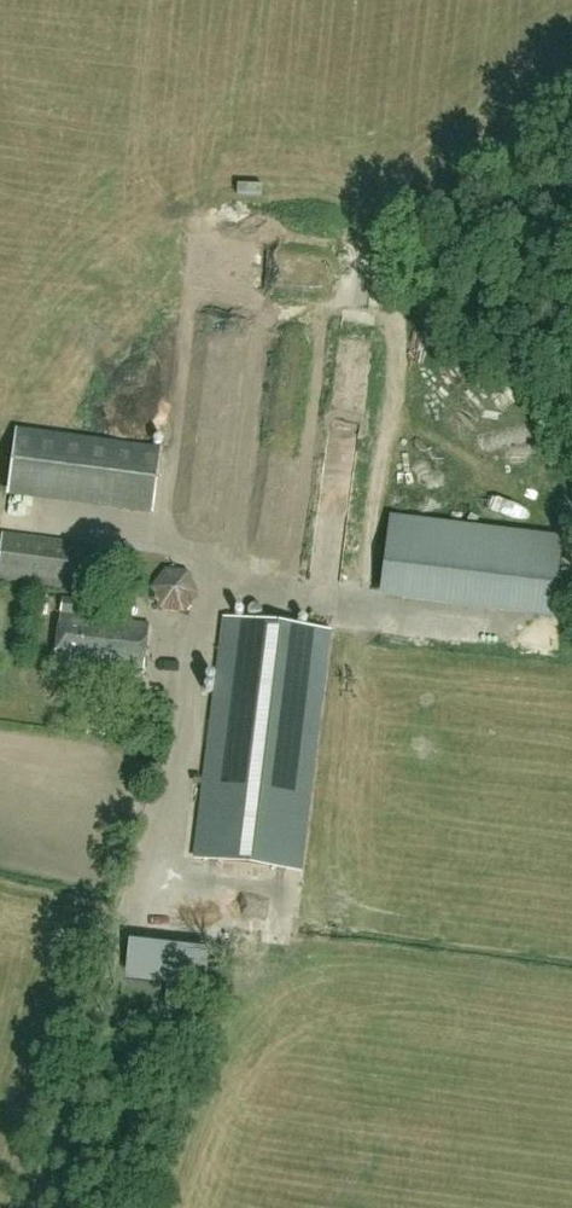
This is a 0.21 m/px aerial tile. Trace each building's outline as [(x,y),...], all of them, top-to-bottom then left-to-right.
[(355,334),(336,334),(335,396),(354,396),(355,334)] [(17,430),(8,496),(154,517),(163,451),(17,430)] [(562,538),(388,516),(380,583),(554,605),(562,538)] [(93,547),(3,534),(0,554),(0,577),(87,589),(93,547)] [(165,568),(149,589),(159,610),(184,614),(200,595),(190,572),(165,568)] [(144,676),(151,624),(96,617),(98,602),(62,598),(54,664),(144,676)] [(330,631),(225,618),(196,857),(300,870),(330,631)] [(204,990),(209,953),(172,948),(168,985),(204,990)]
